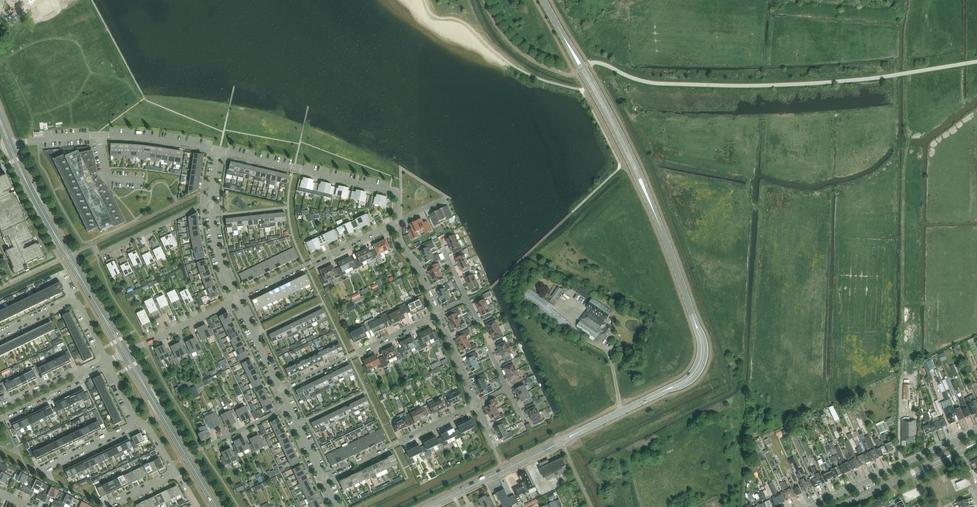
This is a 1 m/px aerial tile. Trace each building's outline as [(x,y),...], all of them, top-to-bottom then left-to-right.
[(47,0),(41,3),(38,5),(40,10),(43,16),(54,10),(50,4),(50,5),(47,0)] [(61,149),(44,151),(65,187),(66,186),(88,232),(98,227),(100,231),(113,225),(114,227),(125,222),(112,196),(114,195),(99,177),(96,179),(94,174),(97,173),(92,151),(89,152),(88,147),(76,148),(78,151),(65,157),(61,149)] [(161,160),(163,149),(157,148),(155,161),(159,162),(159,160),(161,160)] [(176,151),(169,150),(167,163),(171,163),(171,161),(174,162),(176,151)] [(180,165),(182,152),(176,151),(174,162),(176,162),(176,164),(180,165)] [(236,163),(230,162),(229,169),(227,169),(226,174),(233,176),(234,172),(236,163)] [(238,177),(241,164),(236,163),(234,172),(233,176),(238,177)] [(246,165),(241,164),(238,177),(243,178),(244,174),(246,165)] [(4,238),(3,238),(4,239),(5,239),(6,240),(4,241),(6,245),(8,244),(9,245),(8,246),(10,249),(6,251),(6,252),(7,251),(8,253),(7,253),(9,257),(10,257),(11,259),(10,259),(11,263),(13,262),(13,264),(12,265),(14,268),(12,269),(14,273),(15,272),(16,274),(15,274),(15,275),(25,270),(26,271),(29,270),(28,268),(29,267),(27,264),(31,262),(30,261),(32,260),(32,261),(36,259),(36,258),(37,257),(39,260),(43,258),(42,257),(44,256),(44,257),(45,257),(40,247),(41,246),(40,244),(39,244),(35,237),(32,239),(31,237),(33,237),(31,233),(30,233),(29,232),(30,231),(28,227),(27,227),(26,226),(27,225),(25,221),(24,222),(23,220),(25,220),(23,216),(25,215),(24,215),(23,215),(22,214),(24,213),(22,209),(21,210),(20,208),(21,208),(18,200),(16,201),(16,199),(18,198),(16,194),(15,195),(14,193),(15,193),(15,192),(11,194),(9,191),(11,191),(10,187),(12,186),(8,178),(6,179),(5,176),(0,166),(0,229),(4,238)] [(255,178),(254,181),(259,182),(260,178),(262,169),(257,168),(255,177),(255,178)] [(260,178),(259,182),(265,183),(265,179),(267,170),(262,169),(260,178)] [(271,180),(270,184),(273,185),(275,186),(276,182),(278,173),(273,172),(271,180)] [(306,188),(308,180),(303,179),(303,180),(299,179),(297,186),(296,191),(305,193),(306,188)] [(317,183),(313,182),(313,181),(308,180),(306,188),(305,193),(314,195),(315,191),(317,183)] [(324,193),(326,184),(321,183),(321,184),(317,183),(315,191),(314,195),(323,197),(324,193)] [(330,187),(331,185),(326,184),(324,193),(323,197),(331,199),(332,195),(334,187),(330,187)] [(189,186),(188,195),(197,190),(198,187),(189,186)] [(338,188),(334,187),(332,195),(341,197),(343,188),(338,187),(338,188)] [(352,191),(348,191),(348,189),(343,188),(341,197),(350,199),(352,191)] [(356,192),(352,191),(350,199),(359,201),(361,192),(356,191),(356,192)] [(366,193),(361,192),(359,201),(368,203),(369,196),(365,195),(366,193)] [(379,205),(381,196),(376,195),(376,197),(372,196),(370,203),(379,205)] [(392,201),(386,199),(386,198),(381,196),(379,205),(388,207),(388,208),(392,209),(392,215),(388,217),(388,218),(392,215),(392,199),(392,201)] [(447,206),(438,211),(443,220),(446,218),(448,220),(453,218),(447,206)] [(443,220),(438,211),(430,215),(435,226),(440,224),(439,221),(443,220)] [(189,217),(189,221),(198,220),(198,219),(197,213),(189,217)] [(365,225),(369,223),(368,222),(372,220),(369,214),(361,217),(365,225)] [(359,226),(360,228),(365,225),(361,217),(353,221),(356,228),(359,226)] [(422,219),(416,221),(420,230),(423,229),(425,233),(432,230),(429,224),(425,226),(422,219)] [(349,233),(353,231),(352,230),(356,228),(353,221),(350,222),(349,220),(344,223),(349,233)] [(420,230),(416,221),(410,224),(413,231),(410,233),(413,239),(419,236),(417,232),(420,230)] [(343,234),(344,236),(349,233),(344,223),(338,226),(339,228),(336,229),(340,236),(343,234)] [(337,239),(336,237),(340,236),(336,229),(328,233),(332,241),(337,239)] [(449,245),(458,240),(454,231),(447,235),(448,237),(447,238),(446,239),(449,245)] [(165,232),(163,234),(170,249),(177,245),(173,237),(172,238),(170,235),(167,236),(166,232),(165,232)] [(320,237),(323,243),(327,242),(328,243),(332,241),(328,233),(320,237)] [(168,249),(170,249),(163,234),(160,235),(162,239),(161,239),(162,242),(164,246),(166,250),(168,249)] [(316,249),(320,247),(320,245),(323,243),(320,237),(318,234),(310,237),(312,241),(316,249)] [(160,259),(161,258),(154,243),(152,239),(149,241),(154,251),(153,251),(154,253),(156,258),(157,260),(160,259)] [(382,240),(379,242),(384,252),(388,250),(389,253),(394,251),(391,243),(388,245),(385,240),(383,241),(382,240)] [(449,245),(451,250),(453,250),(454,250),(455,253),(462,249),(458,240),(449,245)] [(156,241),(154,243),(161,258),(163,258),(163,257),(165,256),(164,254),(162,250),(161,247),(160,248),(157,241),(156,241)] [(316,249),(312,241),(304,245),(307,251),(311,250),(311,251),(316,249)] [(424,250),(420,251),(423,257),(432,253),(430,249),(435,247),(432,241),(426,245),(427,248),(424,250)] [(376,251),(373,252),(376,259),(381,257),(380,254),(384,252),(379,242),(375,243),(376,244),(373,246),(376,251)] [(146,247),(143,248),(150,263),(152,263),(154,262),(153,259),(151,255),(150,253),(149,253),(146,246),(145,247),(146,247)] [(133,248),(130,249),(137,264),(139,264),(141,262),(139,258),(137,254),(136,251),(135,252),(133,248)] [(149,264),(150,263),(143,248),(140,249),(143,256),(142,256),(143,259),(145,263),(147,265),(149,264)] [(293,248),(288,251),(292,260),(298,258),(293,248)] [(368,248),(362,251),(366,261),(367,263),(371,261),(376,259),(373,252),(370,254),(368,248)] [(136,265),(137,264),(130,249),(128,251),(127,251),(129,255),(128,255),(129,257),(131,262),(134,266),(136,265)] [(292,260),(288,251),(282,253),(287,263),(292,260)] [(362,262),(366,261),(362,251),(355,254),(358,259),(355,261),(358,268),(364,265),(362,262)] [(458,265),(467,260),(464,254),(464,255),(462,251),(454,255),(454,256),(457,254),(458,256),(458,257),(455,259),(458,265)] [(282,265),(287,263),(282,253),(277,256),(282,265)] [(432,253),(423,257),(426,263),(429,261),(433,259),(435,263),(441,259),(438,254),(433,256),(432,253)] [(282,265),(277,256),(272,259),(276,268),(282,265)] [(124,257),(121,258),(129,274),(130,273),(132,272),(131,270),(129,265),(128,263),(127,263),(124,257)] [(355,261),(353,262),(350,257),(344,260),(348,269),(352,267),(353,270),(358,268),(355,261)] [(111,259),(109,260),(116,275),(117,274),(119,273),(117,268),(115,264),(114,262),(113,262),(111,258),(111,259)] [(127,275),(129,274),(121,258),(119,260),(118,260),(121,266),(121,267),(122,269),(124,273),(125,276),(127,274),(127,275)] [(276,268),(272,259),(266,261),(271,271),(276,268)] [(114,275),(116,275),(109,260),(106,261),(107,265),(108,268),(110,272),(112,276),(114,275)] [(207,265),(207,264),(206,260),(197,263),(199,268),(207,265)] [(348,269),(344,260),(338,263),(340,268),(338,269),(341,276),(346,274),(345,271),(348,269)] [(463,273),(471,269),(469,266),(470,266),(467,260),(458,265),(461,270),(464,269),(464,270),(466,272),(463,273)] [(271,271),(266,261),(261,264),(265,273),(271,271)] [(431,277),(441,273),(439,270),(441,269),(439,263),(432,266),(433,269),(429,272),(431,277)] [(256,266),(255,267),(260,276),(265,273),(261,264),(260,264),(256,266)] [(207,265),(199,268),(200,272),(200,273),(209,271),(208,269),(207,265)] [(332,265),(326,268),(331,278),(334,276),(336,279),(341,276),(338,269),(335,271),(332,265)] [(254,279),(260,276),(255,267),(250,269),(254,279)] [(320,278),(323,285),(328,282),(327,279),(331,278),(326,268),(320,271),(323,277),(320,278)] [(249,281),(254,279),(250,269),(244,272),(249,281)] [(209,271),(200,273),(202,278),(202,279),(211,276),(210,275),(209,271)] [(468,284),(477,280),(474,274),(473,274),(472,271),(464,275),(465,275),(467,278),(465,279),(468,284)] [(244,284),(249,281),(244,272),(239,274),(244,284)] [(442,277),(441,273),(431,277),(434,283),(439,281),(441,284),(447,281),(445,276),(442,277)] [(301,277),(305,287),(311,284),(306,275),(301,277)] [(204,283),(204,284),(213,281),(212,280),(211,276),(202,279),(204,283)] [(301,277),(295,280),(300,289),(305,287),(301,277)] [(295,280),(290,282),(294,292),(300,289),(295,280)] [(472,293),(481,289),(479,286),(477,280),(468,284),(470,290),(472,289),(474,292),(472,293)] [(206,288),(206,289),(215,286),(214,285),(213,281),(204,284),(206,288)] [(62,289),(63,288),(63,287),(63,286),(62,284),(61,283),(60,282),(0,311),(0,323),(62,293),(61,290),(62,289)] [(290,282),(284,285),(289,295),(294,292),(290,282)] [(440,291),(437,292),(440,298),(449,293),(447,290),(450,289),(448,283),(441,286),(442,289),(440,291)] [(284,285),(279,288),(283,297),(289,295),(284,285)] [(206,289),(209,294),(217,291),(216,290),(215,286),(206,289)] [(558,287),(551,296),(555,299),(562,289),(558,287)] [(279,288),(273,290),(278,300),(283,297),(279,288)] [(544,314),(570,333),(573,328),(570,326),(571,325),(566,321),(566,320),(558,314),(552,309),(554,306),(529,288),(522,298),(534,307),(533,308),(543,315),(544,314)] [(590,295),(580,289),(577,293),(587,300),(590,295)] [(172,291),(171,292),(178,308),(181,306),(178,300),(179,299),(178,297),(176,293),(175,290),(172,291)] [(185,291),(184,291),(191,306),(194,305),(192,301),(193,301),(192,298),(190,294),(187,290),(185,291)] [(273,290),(268,293),(273,302),(278,300),(273,290)] [(191,306),(184,291),(182,292),(180,293),(182,298),(184,302),(185,304),(186,304),(188,308),(188,307),(191,306)] [(211,300),(219,296),(217,291),(209,294),(209,296),(211,300)] [(176,309),(178,308),(171,292),(169,293),(167,294),(168,296),(170,301),(171,303),(172,302),(175,309),(176,309)] [(449,293),(440,298),(443,304),(445,302),(448,301),(450,304),(456,301),(454,295),(453,295),(452,292),(449,293)] [(268,293),(263,296),(267,305),(273,302),(268,293)] [(161,297),(160,297),(167,313),(170,312),(167,305),(168,305),(167,302),(165,298),(164,296),(162,297),(161,297)] [(263,296),(257,298),(262,308),(267,305),(263,296)] [(417,301),(413,303),(418,312),(424,309),(421,304),(424,303),(421,296),(416,298),(417,301)] [(488,305),(485,299),(483,296),(477,299),(478,302),(476,304),(479,310),(488,305)] [(603,318),(610,308),(593,296),(586,307),(589,309),(603,318)] [(165,314),(167,313),(160,297),(159,298),(156,299),(157,302),(159,306),(161,308),(165,314)] [(256,310),(262,308),(257,298),(252,301),(256,310)] [(150,300),(148,300),(157,319),(160,318),(156,310),(157,310),(156,307),(154,303),(152,299),(150,300)] [(157,319),(148,300),(147,301),(144,302),(147,307),(149,311),(150,313),(151,313),(154,321),(157,319)] [(408,302),(403,305),(406,311),(409,310),(412,315),(418,312),(413,303),(412,300),(408,302)] [(405,319),(402,313),(405,312),(402,305),(397,308),(398,310),(394,312),(399,322),(405,319)] [(486,318),(492,316),(490,312),(491,312),(488,305),(479,310),(482,316),(485,315),(486,318)] [(448,317),(449,320),(451,323),(459,319),(458,316),(461,314),(458,308),(449,313),(450,316),(448,317)] [(328,320),(323,309),(318,311),(322,319),(323,323),(328,320)] [(603,318),(589,309),(581,320),(577,326),(590,336),(589,338),(593,341),(599,332),(602,334),(601,335),(607,338),(614,329),(608,325),(606,328),(605,327),(608,321),(603,318)] [(142,311),(140,312),(148,327),(150,326),(151,326),(149,322),(150,321),(148,319),(146,315),(144,310),(142,311)] [(317,322),(322,319),(318,311),(313,314),(317,322)] [(399,322),(394,312),(390,314),(389,311),(384,314),(387,320),(390,319),(393,324),(399,322)] [(71,312),(62,316),(79,350),(71,354),(73,357),(79,354),(80,356),(81,356),(84,362),(93,358),(71,312)] [(148,327),(140,312),(139,313),(137,314),(139,318),(141,323),(142,325),(143,325),(145,329),(145,328),(148,327)] [(221,321),(230,317),(227,313),(219,316),(221,321)] [(312,324),(317,322),(313,314),(308,316),(312,324)] [(379,319),(375,321),(380,331),(386,328),(383,322),(386,321),(383,314),(378,317),(379,319)] [(312,324),(308,316),(303,318),(308,329),(313,327),(312,324)] [(232,322),(230,317),(221,321),(224,326),(232,322)] [(303,318),(298,321),(302,329),(303,332),(308,329),(303,318)] [(370,320),(365,322),(368,330),(371,328),(374,334),(380,331),(375,321),(374,318),(370,320)] [(486,325),(489,331),(500,326),(497,320),(496,321),(494,318),(487,321),(489,324),(486,325)] [(459,319),(451,323),(453,329),(456,328),(458,331),(467,327),(464,321),(461,322),(459,319)] [(51,321),(45,324),(50,332),(55,330),(51,321)] [(297,331),(302,329),(298,321),(293,323),(297,331)] [(234,327),(232,322),(224,326),(226,331),(234,327)] [(298,334),(297,331),(293,323),(288,325),(294,336),(298,334)] [(360,329),(356,330),(361,340),(367,337),(364,332),(367,330),(364,323),(359,326),(360,329)] [(50,332),(45,324),(40,326),(44,335),(50,332)] [(206,325),(201,327),(207,339),(207,338),(214,335),(210,328),(208,329),(206,325)] [(283,328),(287,336),(290,341),(294,339),(293,336),(294,336),(288,325),(283,328)] [(40,326),(35,329),(39,337),(44,335),(40,326)] [(496,340),(504,336),(502,333),(503,333),(500,326),(489,331),(492,338),(495,337),(496,340)] [(207,339),(201,327),(197,329),(199,334),(196,335),(200,342),(207,338),(207,339)] [(237,332),(234,327),(226,331),(229,336),(237,332)] [(282,338),(287,336),(283,328),(278,330),(282,338)] [(434,341),(439,339),(436,332),(433,334),(431,328),(425,331),(429,341),(433,339),(434,341)] [(35,329),(30,331),(34,340),(39,337),(35,329)] [(459,337),(457,339),(460,345),(469,340),(467,336),(470,335),(469,333),(470,332),(469,329),(462,332),(464,335),(459,337)] [(278,330),(274,332),(277,340),(282,338),(278,330)] [(361,340),(356,330),(352,332),(351,330),(346,332),(349,339),(352,337),(354,343),(361,340)] [(429,341),(425,331),(424,331),(424,330),(421,332),(421,333),(419,334),(421,339),(419,341),(422,349),(427,346),(426,342),(429,341)] [(29,342),(34,340),(30,331),(25,334),(29,342)] [(239,337),(237,332),(229,336),(231,341),(239,337)] [(273,343),(277,340),(274,332),(269,335),(273,343)] [(25,334),(20,336),(24,345),(29,342),(25,334)] [(19,347),(24,345),(20,336),(15,339),(19,347)] [(62,337),(51,342),(52,345),(63,340),(62,337)] [(241,342),(239,337),(231,341),(233,346),(241,342)] [(415,348),(416,351),(418,350),(419,351),(422,350),(418,341),(415,342),(412,337),(410,338),(409,337),(406,339),(407,340),(406,340),(411,349),(415,348)] [(195,338),(191,340),(190,340),(196,352),(196,351),(200,349),(195,338)] [(15,339),(10,341),(14,350),(19,347),(15,339)] [(497,354),(509,348),(509,347),(509,346),(508,344),(507,343),(506,342),(505,343),(503,339),(497,342),(498,346),(497,346),(499,350),(496,351),(497,354)] [(196,352),(190,340),(186,342),(191,354),(196,352)] [(403,348),(400,350),(404,359),(407,357),(406,355),(408,354),(407,351),(411,349),(406,340),(400,343),(403,348)] [(469,340),(460,345),(462,351),(465,350),(470,347),(472,351),(478,348),(476,344),(475,345),(474,343),(470,344),(469,340)] [(9,352),(14,350),(10,341),(5,344),(9,352)] [(244,347),(241,342),(233,346),(236,351),(244,347)] [(175,344),(181,357),(181,356),(185,354),(180,343),(176,345),(175,344)] [(343,351),(339,343),(334,345),(338,354),(343,351)] [(0,346),(0,347),(4,355),(9,352),(5,344),(0,346)] [(171,347),(176,358),(181,356),(181,357),(175,344),(175,345),(171,347)] [(164,345),(160,347),(159,347),(165,359),(165,358),(169,356),(164,345)] [(329,348),(333,356),(338,354),(334,345),(329,348)] [(388,349),(392,358),(396,357),(397,359),(400,358),(400,359),(403,358),(399,350),(397,351),(394,346),(388,349)] [(162,364),(160,361),(165,359),(159,347),(155,349),(158,357),(156,358),(161,369),(165,368),(163,364),(162,364)] [(246,352),(244,347),(236,351),(238,356),(246,352)] [(324,350),(328,358),(333,356),(329,348),(324,350)] [(506,361),(512,358),(510,355),(512,354),(511,352),(512,351),(511,349),(510,349),(509,348),(497,354),(498,356),(501,355),(503,358),(504,358),(506,361)] [(382,359),(385,366),(388,365),(387,364),(390,363),(389,360),(392,358),(388,349),(382,352),(384,357),(382,359)] [(323,361),(328,358),(324,350),(319,352),(323,361)] [(62,357),(66,365),(71,362),(69,359),(71,357),(68,351),(64,353),(65,356),(62,357)] [(468,359),(466,360),(469,366),(478,362),(476,359),(479,357),(476,351),(470,354),(472,357),(468,359)] [(248,357),(246,352),(238,356),(240,361),(248,357)] [(318,363),(323,361),(319,352),(315,355),(318,363)] [(56,356),(61,367),(66,365),(62,357),(59,358),(58,355),(56,356)] [(310,357),(314,365),(318,363),(315,355),(310,357)] [(369,358),(374,367),(378,365),(379,368),(381,367),(382,368),(385,367),(381,359),(378,360),(375,355),(369,358)] [(53,361),(56,369),(61,367),(56,356),(54,357),(56,360),(53,361)] [(305,360),(309,368),(314,365),(310,357),(305,360)] [(363,361),(366,366),(363,367),(366,374),(371,372),(370,369),(374,367),(369,358),(363,361)] [(935,368),(932,359),(926,362),(929,370),(935,368)] [(42,363),(43,366),(47,374),(52,372),(46,361),(46,360),(42,363)] [(46,361),(52,372),(56,369),(53,361),(49,363),(48,360),(46,361)] [(242,363),(244,368),(252,364),(250,360),(242,363)] [(300,362),(304,370),(309,368),(305,360),(300,362)] [(517,371),(514,364),(513,364),(511,361),(505,364),(507,367),(504,369),(507,375),(517,371)] [(299,372),(304,370),(300,362),(295,364),(299,372)] [(478,362),(469,366),(471,372),(474,371),(478,369),(479,372),(485,370),(482,364),(479,365),(478,362)] [(34,365),(35,367),(38,374),(40,372),(42,376),(47,374),(43,366),(42,363),(39,365),(37,366),(36,364),(34,365)] [(255,369),(252,364),(244,368),(247,373),(255,369)] [(294,375),(299,372),(295,364),(290,367),(294,375)] [(349,365),(344,367),(348,375),(349,377),(353,375),(352,373),(353,373),(349,365)] [(33,371),(28,373),(32,381),(37,379),(35,375),(38,374),(35,367),(32,368),(33,371)] [(289,377),(294,375),(290,367),(285,369),(289,377)] [(344,367),(340,369),(344,378),(348,375),(344,367)] [(257,374),(255,369),(247,373),(244,375),(246,380),(249,378),(257,374)] [(340,369),(335,372),(339,380),(344,378),(340,369)] [(520,377),(517,371),(507,375),(510,381),(520,377)] [(22,376),(19,377),(23,386),(28,383),(23,372),(21,373),(22,376)] [(23,372),(28,383),(32,381),(28,373),(26,374),(24,372),(23,372)] [(339,380),(335,372),(330,374),(334,382),(335,385),(340,383),(338,380),(339,380)] [(477,381),(475,382),(477,388),(486,383),(485,380),(488,379),(485,373),(480,375),(481,379),(477,381)] [(259,379),(257,374),(249,378),(251,383),(259,379)] [(330,374),(325,376),(329,385),(334,382),(330,374)] [(97,389),(90,392),(91,394),(98,391),(115,425),(123,421),(101,375),(93,379),(97,389)] [(18,388),(23,386),(19,377),(16,379),(15,376),(13,377),(18,388)] [(331,388),(329,385),(325,376),(320,379),(326,391),(331,388)] [(10,382),(13,390),(18,388),(13,377),(11,378),(12,381),(10,382)] [(955,395),(948,378),(947,378),(945,379),(952,396),(955,395)] [(254,388),(262,384),(259,379),(251,383),(254,388)] [(326,391),(320,379),(315,381),(321,393),(326,391)] [(9,392),(13,390),(10,382),(7,383),(6,381),(1,383),(2,386),(4,389),(4,390),(7,389),(9,392)] [(321,393),(315,381),(310,384),(316,395),(321,393)] [(197,384),(195,385),(197,389),(199,393),(200,392),(199,388),(203,386),(201,382),(197,384)] [(516,389),(519,396),(528,391),(523,382),(516,386),(517,389),(516,389)] [(486,383),(477,388),(480,394),(483,392),(487,391),(488,394),(494,391),(491,385),(488,387),(486,383)] [(262,384),(254,388),(251,389),(254,394),(256,393),(264,389),(262,384)] [(316,395),(310,384),(305,386),(311,398),(316,395)] [(909,400),(909,398),(910,385),(903,385),(902,400),(909,400)] [(311,398),(305,386),(301,388),(306,401),(307,401),(306,400),(311,398)] [(301,401),(302,400),(303,402),(306,401),(301,388),(296,391),(301,401)] [(79,392),(83,400),(85,398),(87,401),(91,399),(88,392),(85,393),(84,389),(79,392)] [(258,398),(266,394),(264,389),(256,393),(258,398)] [(465,399),(460,389),(452,393),(456,403),(465,399)] [(532,401),(528,391),(519,396),(522,402),(523,402),(525,405),(532,401)] [(74,394),(79,405),(81,404),(80,401),(83,400),(79,392),(74,394)] [(456,403),(452,393),(446,396),(448,398),(445,400),(448,406),(456,403)] [(75,407),(79,405),(74,394),(69,396),(75,407)] [(269,399),(266,394),(258,398),(261,403),(269,399)] [(75,407),(69,396),(65,399),(70,409),(75,407)] [(962,410),(965,418),(970,415),(962,396),(959,397),(962,405),(962,406),(963,410),(962,410)] [(365,397),(360,400),(364,408),(365,410),(369,408),(368,406),(369,405),(365,397)] [(447,407),(443,400),(442,397),(439,398),(440,399),(434,402),(438,411),(447,407)] [(969,397),(965,399),(971,415),(976,413),(969,397)] [(488,406),(486,407),(488,413),(497,409),(496,406),(499,404),(496,398),(489,402),(490,405),(488,406)] [(70,409),(65,399),(60,401),(64,409),(65,411),(68,410),(68,411),(70,410),(70,409)] [(271,404),(269,399),(261,403),(263,408),(271,404)] [(952,414),(956,413),(950,399),(940,403),(943,410),(944,409),(950,424),(955,422),(952,414)] [(360,400),(355,402),(359,410),(364,408),(360,400)] [(57,407),(54,408),(58,415),(62,412),(61,410),(64,409),(60,401),(55,403),(57,407)] [(355,402),(350,404),(354,412),(359,410),(355,402)] [(438,411),(434,402),(425,406),(430,415),(438,411)] [(529,413),(530,417),(539,412),(536,407),(534,403),(526,407),(528,411),(525,412),(526,415),(529,413)] [(273,409),(271,404),(263,408),(265,412),(273,409)] [(350,404),(345,407),(349,415),(354,412),(350,404)] [(53,417),(58,415),(54,408),(52,409),(50,406),(45,408),(49,416),(52,415),(53,417)] [(240,408),(246,420),(250,418),(245,406),(241,409),(240,408)] [(429,416),(424,406),(416,410),(420,420),(429,416)] [(345,407),(341,409),(344,417),(349,415),(345,407)] [(412,424),(420,420),(416,410),(416,411),(414,407),(409,410),(410,413),(407,415),(412,424)] [(965,418),(960,407),(955,410),(959,421),(965,418)] [(41,410),(46,421),(48,420),(46,417),(49,416),(45,408),(41,410)] [(236,411),(241,422),(246,420),(240,408),(240,409),(236,411)] [(839,419),(834,408),(830,410),(835,421),(839,419)] [(341,409),(336,411),(340,419),(341,422),(346,419),(344,417),(341,409)] [(497,409),(488,413),(490,416),(491,419),(493,418),(494,418),(498,416),(499,419),(504,417),(503,413),(500,415),(497,409)] [(36,412),(40,420),(43,419),(44,422),(46,421),(41,410),(36,412)] [(225,413),(231,425),(231,424),(235,422),(230,411),(226,413),(225,413)] [(331,414),(335,422),(340,419),(336,411),(331,414)] [(926,411),(923,412),(924,415),(926,420),(931,432),(936,430),(933,422),(930,423),(929,421),(930,421),(927,413),(926,411)] [(31,415),(36,426),(38,425),(37,422),(40,420),(36,412),(31,415)] [(208,424),(210,429),(215,427),(209,415),(208,412),(203,414),(205,418),(203,419),(205,425),(208,424)] [(542,418),(539,412),(530,417),(533,422),(535,425),(543,422),(541,418),(542,418)] [(209,415),(215,427),(219,425),(214,413),(210,415),(209,415)] [(221,415),(226,427),(231,424),(231,425),(225,413),(221,415)] [(403,428),(411,424),(407,415),(405,413),(397,417),(398,419),(403,428)] [(326,416),(330,424),(335,422),(331,414),(326,416)] [(26,417),(30,425),(33,424),(34,426),(36,426),(31,415),(26,417)] [(931,416),(937,430),(942,428),(938,417),(935,418),(933,415),(931,416)] [(321,418),(325,426),(330,424),(326,416),(321,418)] [(21,419),(26,430),(28,429),(27,427),(30,425),(26,417),(21,419)] [(902,420),(902,446),(906,446),(906,441),(914,441),(914,434),(916,434),(916,420),(909,420),(909,417),(905,417),(902,419),(902,420)] [(942,428),(947,426),(944,418),(943,418),(943,417),(939,419),(938,417),(942,428)] [(96,422),(93,424),(97,431),(102,429),(100,425),(102,424),(99,418),(95,420),(96,422)] [(278,418),(270,422),(272,427),(281,423),(278,418)] [(321,418),(316,421),(320,429),(325,426),(321,418)] [(22,432),(26,430),(21,419),(17,422),(22,432)] [(403,428),(398,419),(392,422),(393,422),(390,424),(394,432),(403,428)] [(463,422),(468,431),(471,429),(473,432),(477,430),(474,423),(472,424),(469,419),(463,422)] [(494,428),(496,434),(506,429),(504,426),(508,424),(506,419),(499,422),(500,425),(494,428)] [(925,426),(922,427),(926,435),(931,432),(926,420),(926,421),(923,422),(925,426)] [(320,429),(316,421),(311,423),(316,433),(320,431),(319,429),(320,429)] [(880,434),(888,430),(884,421),(876,424),(880,434)] [(22,432),(17,422),(12,424),(14,428),(11,429),(14,436),(17,434),(17,435),(22,433),(22,432)] [(459,430),(457,431),(460,438),(465,435),(464,433),(468,431),(463,422),(457,424),(459,430)] [(88,436),(92,434),(87,423),(86,424),(87,427),(84,428),(88,436)] [(92,434),(97,431),(93,424),(90,425),(89,423),(87,423),(92,434)] [(281,423),(272,427),(275,432),(283,428),(281,423)] [(807,431),(804,424),(796,427),(799,435),(807,431)] [(83,438),(88,436),(84,428),(81,429),(80,427),(78,428),(83,438)] [(203,427),(199,429),(198,428),(200,432),(198,433),(202,441),(204,440),(204,441),(204,440),(208,438),(203,427)] [(455,440),(460,438),(457,431),(455,432),(452,427),(446,430),(450,439),(454,437),(455,440)] [(78,440),(83,438),(78,428),(76,429),(77,431),(75,432),(78,440)] [(283,428),(275,432),(277,437),(285,433),(283,428)] [(381,429),(375,432),(380,443),(386,440),(381,429)] [(508,433),(506,429),(496,434),(499,440),(506,437),(507,439),(514,436),(511,431),(508,433)] [(780,429),(775,431),(777,437),(779,436),(780,438),(784,436),(780,429)] [(786,439),(791,437),(787,429),(782,431),(786,439)] [(446,430),(440,433),(442,438),(440,439),(443,446),(448,444),(447,441),(450,439),(446,430)] [(74,443),(78,440),(75,432),(72,434),(71,431),(69,432),(74,443)] [(69,445),(74,443),(69,432),(67,433),(68,435),(65,437),(69,445)] [(375,432),(370,434),(375,445),(380,443),(375,432)] [(141,433),(136,435),(140,443),(143,442),(144,444),(149,442),(145,435),(142,436),(141,433)] [(280,442),(288,438),(285,433),(277,437),(280,442)] [(370,434),(364,437),(369,448),(375,445),(370,434)] [(137,444),(140,443),(136,435),(131,438),(133,441),(130,442),(133,447),(133,449),(138,447),(137,444)] [(254,437),(260,449),(260,448),(264,446),(259,435),(254,437)] [(437,446),(438,448),(443,446),(440,439),(437,440),(435,435),(429,438),(433,447),(437,446)] [(869,435),(865,437),(865,438),(866,439),(875,459),(879,458),(875,449),(873,450),(871,447),(874,445),(869,435)] [(65,447),(69,445),(65,437),(63,438),(62,436),(60,437),(65,447)] [(875,436),(872,437),(876,444),(876,443),(878,447),(876,448),(880,457),(884,455),(877,439),(875,436)] [(60,449),(65,447),(60,437),(58,438),(59,440),(56,441),(60,449)] [(260,449),(254,437),(250,439),(252,444),(249,445),(253,452),(255,450),(255,451),(260,449)] [(364,437),(359,440),(364,450),(369,448),(364,437)] [(855,437),(854,438),(858,449),(859,449),(866,463),(870,462),(866,453),(863,454),(862,452),(863,451),(857,437),(855,437)] [(238,439),(244,451),(248,449),(243,438),(238,440),(238,439)] [(280,442),(282,447),(290,443),(288,438),(280,442)] [(423,448),(426,454),(431,452),(429,449),(433,447),(429,438),(423,441),(425,446),(423,448)] [(865,438),(861,440),(863,443),(867,452),(867,453),(871,462),(875,459),(866,439),(865,438)] [(879,438),(877,439),(884,455),(888,453),(884,444),(884,445),(882,441),(880,441),(879,438)] [(129,439),(124,441),(129,452),(131,451),(130,448),(133,447),(130,442),(129,439)] [(244,451),(238,439),(238,440),(234,442),(239,453),(244,451)] [(55,451),(60,449),(56,441),(54,443),(52,440),(51,441),(55,451)] [(359,440),(353,442),(359,453),(364,450),(359,440)] [(51,454),(55,451),(51,441),(49,442),(50,444),(47,446),(51,454)] [(124,441),(120,444),(123,452),(126,450),(127,453),(129,452),(124,441)] [(353,442),(348,445),(353,456),(359,453),(353,442)] [(893,447),(894,446),(892,442),(885,445),(889,452),(894,450),(893,447)] [(292,448),(290,443),(282,447),(284,452),(292,448)] [(412,446),(416,456),(420,454),(421,457),(426,454),(423,448),(420,449),(418,443),(412,446)] [(850,443),(846,445),(849,453),(856,468),(860,466),(850,443)] [(120,444),(115,446),(120,456),(122,455),(121,453),(123,452),(120,444)] [(46,456),(51,454),(47,446),(44,447),(43,445),(41,446),(46,456)] [(348,445),(342,448),(348,458),(353,456),(348,445)] [(408,448),(405,449),(408,455),(406,456),(410,465),(415,462),(412,458),(416,456),(412,446),(411,446),(411,445),(408,447),(408,448)] [(41,449),(38,450),(42,458),(46,456),(41,446),(40,446),(41,449)] [(115,446),(110,448),(114,456),(117,455),(118,457),(120,456),(115,446)] [(839,446),(835,448),(838,453),(840,456),(847,472),(851,470),(847,462),(846,463),(841,454),(842,453),(839,446)] [(110,448),(106,450),(111,461),(113,460),(112,457),(114,456),(110,448)] [(292,448),(284,452),(287,457),(295,453),(292,448)] [(342,448),(337,450),(342,461),(348,458),(342,448)] [(37,460),(42,458),(38,450),(35,451),(34,449),(29,451),(32,458),(35,457),(37,460)] [(226,450),(232,462),(233,465),(238,462),(236,460),(239,459),(235,452),(233,453),(231,449),(227,451),(226,450)] [(858,449),(856,450),(859,456),(857,457),(861,465),(866,463),(859,449),(858,449)] [(101,453),(105,460),(108,459),(109,461),(111,461),(106,450),(101,453)] [(232,462),(226,450),(226,451),(222,453),(224,456),(221,458),(224,465),(232,462),(232,463),(232,462)] [(337,450),(332,453),(337,464),(342,461),(337,450)] [(97,455),(102,465),(103,464),(102,462),(105,460),(101,453),(97,455)] [(295,453),(287,457),(289,462),(297,458),(295,453)] [(331,466),(337,464),(332,453),(326,455),(331,466)] [(838,453),(835,455),(836,458),(837,457),(841,465),(839,466),(843,474),(847,472),(840,456),(838,453)] [(849,453),(845,455),(852,470),(856,468),(849,453)] [(92,457),(96,465),(99,464),(100,466),(102,465),(97,455),(92,457)] [(392,466),(397,464),(398,464),(397,463),(393,455),(388,458),(392,466)] [(833,469),(837,477),(842,474),(834,456),(831,457),(833,462),(832,462),(835,469),(833,469)] [(87,459),(92,469),(94,469),(93,466),(96,465),(92,457),(87,459)] [(794,457),(790,459),(792,463),(793,462),(799,473),(801,472),(799,470),(794,457)] [(154,461),(158,470),(164,468),(159,458),(154,461)] [(291,466),(299,463),(297,458),(289,462),(291,466)] [(388,458),(382,460),(386,469),(392,466),(388,458)] [(87,459),(83,461),(87,469),(89,468),(91,470),(92,469),(87,459)] [(562,459),(553,463),(557,470),(557,471),(557,472),(554,473),(555,474),(556,477),(559,475),(560,475),(559,475),(562,474),(562,473),(564,472),(564,473),(565,473),(565,472),(567,471),(567,472),(568,471),(562,459)] [(822,459),(819,460),(821,465),(825,473),(822,475),(826,482),(831,480),(824,464),(822,459)] [(382,460),(377,463),(381,472),(386,469),(382,460)] [(540,463),(539,464),(542,469),(543,471),(548,481),(548,480),(550,479),(550,480),(551,479),(553,478),(554,478),(553,478),(555,477),(556,477),(556,476),(555,474),(554,473),(554,472),(548,460),(547,460),(548,460),(545,461),(545,462),(543,463),(543,462),(542,462),(542,463),(540,464),(540,463)] [(83,461),(78,464),(83,474),(85,473),(84,471),(87,469),(83,461)] [(153,473),(158,470),(154,461),(149,463),(153,473)] [(808,461),(805,463),(812,477),(814,476),(815,478),(811,480),(814,488),(819,485),(815,475),(810,464),(808,461)] [(815,462),(810,464),(815,475),(819,485),(825,483),(820,473),(819,474),(816,466),(818,466),(816,462),(815,462)] [(144,466),(148,475),(153,473),(149,463),(144,466)] [(377,463),(371,466),(375,474),(381,472),(377,463)] [(826,463),(824,464),(831,480),(836,477),(833,470),(830,471),(826,463)] [(74,466),(78,474),(80,472),(81,475),(83,474),(78,464),(74,466)] [(5,465),(0,475),(0,481),(5,484),(9,476),(5,474),(8,467),(7,466),(5,465)] [(293,469),(295,474),(303,470),(301,465),(293,469)] [(69,468),(74,478),(76,477),(75,475),(78,474),(74,466),(69,468)] [(138,468),(143,478),(148,475),(144,466),(138,468)] [(371,466),(366,468),(370,477),(375,474),(371,466)] [(72,479),(74,478),(69,468),(64,470),(68,478),(71,477),(72,479)] [(133,471),(138,480),(143,478),(138,468),(133,471)] [(360,471),(365,480),(370,477),(366,468),(360,471)] [(306,475),(303,470),(295,474),(297,479),(306,475)] [(778,470),(774,471),(775,475),(776,474),(779,480),(782,479),(779,473),(778,470)] [(26,481),(28,476),(17,471),(15,474),(19,476),(17,480),(21,483),(18,490),(21,491),(24,485),(26,481)] [(128,473),(133,483),(138,480),(133,471),(128,473)] [(355,474),(359,482),(365,480),(360,471),(355,474)] [(519,486),(513,489),(516,496),(523,493),(524,494),(529,492),(528,490),(533,488),(526,472),(519,476),(521,480),(517,482),(519,486)] [(799,473),(797,474),(802,483),(800,484),(803,491),(804,491),(805,492),(809,490),(804,479),(801,472),(799,473)] [(127,485),(133,483),(128,473),(123,476),(127,485)] [(349,476),(354,485),(359,482),(355,474),(349,476)] [(297,479),(300,484),(308,480),(306,475),(297,479)] [(957,493),(950,475),(932,482),(939,500),(957,493)] [(29,495),(36,480),(28,476),(26,481),(30,482),(27,487),(24,485),(21,491),(29,495)] [(122,487),(127,485),(123,476),(118,478),(122,487)] [(344,479),(348,487),(354,485),(349,476),(344,479)] [(117,490),(122,487),(118,478),(113,481),(117,490)] [(806,478),(804,479),(809,490),(812,489),(812,487),(813,487),(810,480),(808,480),(807,478),(806,478)] [(342,490),(343,491),(343,490),(348,487),(344,479),(339,481),(343,490),(342,490)] [(43,483),(36,480),(29,495),(31,496),(35,489),(40,491),(41,488),(43,483)] [(310,485),(308,480),(300,484),(302,489),(310,485)] [(956,488),(969,483),(968,480),(963,482),(962,480),(954,483),(956,488)] [(112,492),(117,490),(113,481),(108,483),(112,492)] [(783,482),(791,499),(794,497),(791,489),(789,486),(787,481),(784,483),(783,481),(783,482)] [(779,483),(787,500),(791,499),(783,482),(779,483)] [(796,495),(802,493),(799,486),(796,488),(793,482),(791,483),(796,495)] [(51,487),(43,483),(41,488),(45,490),(43,495),(39,493),(36,498),(44,502),(51,487)] [(107,495),(112,492),(108,483),(102,486),(107,495)] [(244,489),(241,483),(234,486),(237,492),(244,489)] [(768,484),(765,486),(774,506),(780,503),(772,486),(771,483),(768,484)] [(305,494),(313,490),(310,485),(302,489),(305,494)] [(772,486),(780,503),(785,501),(781,493),(778,495),(774,485),(772,486)] [(102,497),(107,495),(102,486),(97,488),(102,497)] [(171,488),(176,497),(181,495),(177,486),(171,488)] [(758,487),(760,490),(767,506),(771,506),(773,506),(770,499),(766,490),(763,491),(761,486),(758,487)] [(59,491),(51,487),(44,502),(47,503),(50,496),(55,499),(57,495),(59,491)] [(170,500),(176,497),(171,488),(166,491),(170,500)] [(504,489),(497,493),(503,506),(513,506),(512,506),(518,503),(514,495),(508,498),(504,489)] [(305,494),(307,499),(315,495),(313,490),(305,494)] [(758,494),(761,502),(759,503),(761,506),(767,506),(760,490),(759,491),(759,493),(758,494)] [(59,491),(57,495),(61,497),(58,502),(54,500),(51,506),(54,506),(61,506),(66,494),(59,491)] [(161,493),(165,502),(170,500),(166,491),(161,493)] [(156,496),(160,505),(165,502),(161,493),(156,496)] [(756,500),(756,501),(755,498),(754,499),(752,496),(751,496),(750,493),(747,494),(751,503),(753,506),(760,506),(756,500)] [(61,506),(64,506),(65,504),(70,506),(72,503),(74,498),(66,494),(61,506)] [(317,500),(315,495),(307,499),(309,504),(317,500)] [(155,506),(156,506),(160,505),(156,496),(151,498),(155,506)] [(488,500),(486,496),(479,499),(482,505),(481,506),(482,506),(488,506),(495,506),(491,498),(488,500)] [(82,502),(74,498),(72,503),(76,504),(75,506),(79,506),(82,502)] [(149,506),(155,506),(151,498),(146,501),(149,506)] [(972,501),(972,498),(957,502),(959,506),(965,506),(969,506),(968,502),(972,501)]
